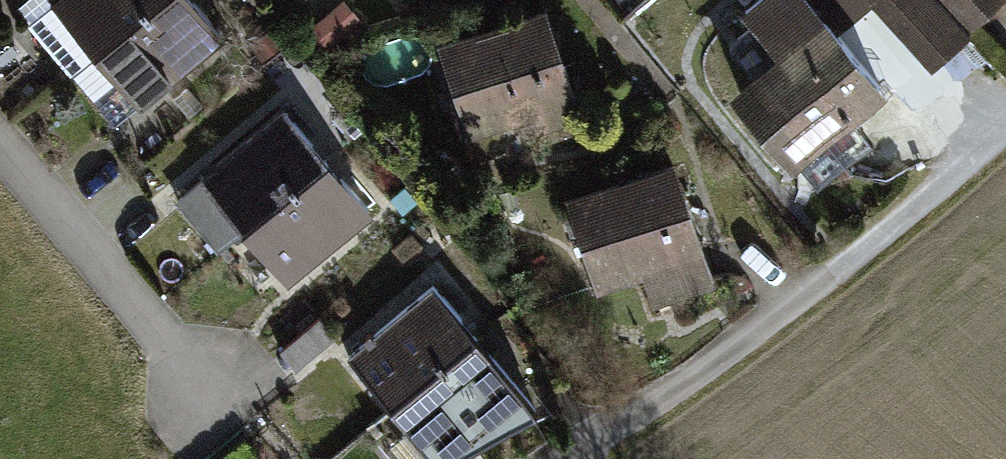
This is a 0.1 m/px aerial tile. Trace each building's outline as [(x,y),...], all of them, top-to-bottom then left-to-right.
[(155,0),(57,0),(23,29),(64,77),(155,0)] [(64,77),(109,129),(221,34),(192,0),(155,0),(64,77)] [(742,9),(777,51),(727,92),(789,168),(883,91),(838,36),(808,0),(752,0),(742,9)] [(838,36),(874,6),(930,71),(970,35),(938,0),(808,0),(838,36)] [(970,35),(1005,3),(1005,0),(938,0),(970,35)] [(543,4),(434,41),(466,135),(526,115),(531,130),(580,113),(543,4)] [(194,177),(235,230),(330,158),(289,104),(194,177)] [(370,210),(330,158),(235,230),(276,283),(370,210)] [(674,159),(565,196),(594,285),(642,269),(653,303),(716,283),(674,159)] [(343,351),(393,409),(476,337),(426,280),(343,351)] [(534,409),(476,337),(393,409),(438,458),(534,409)]
